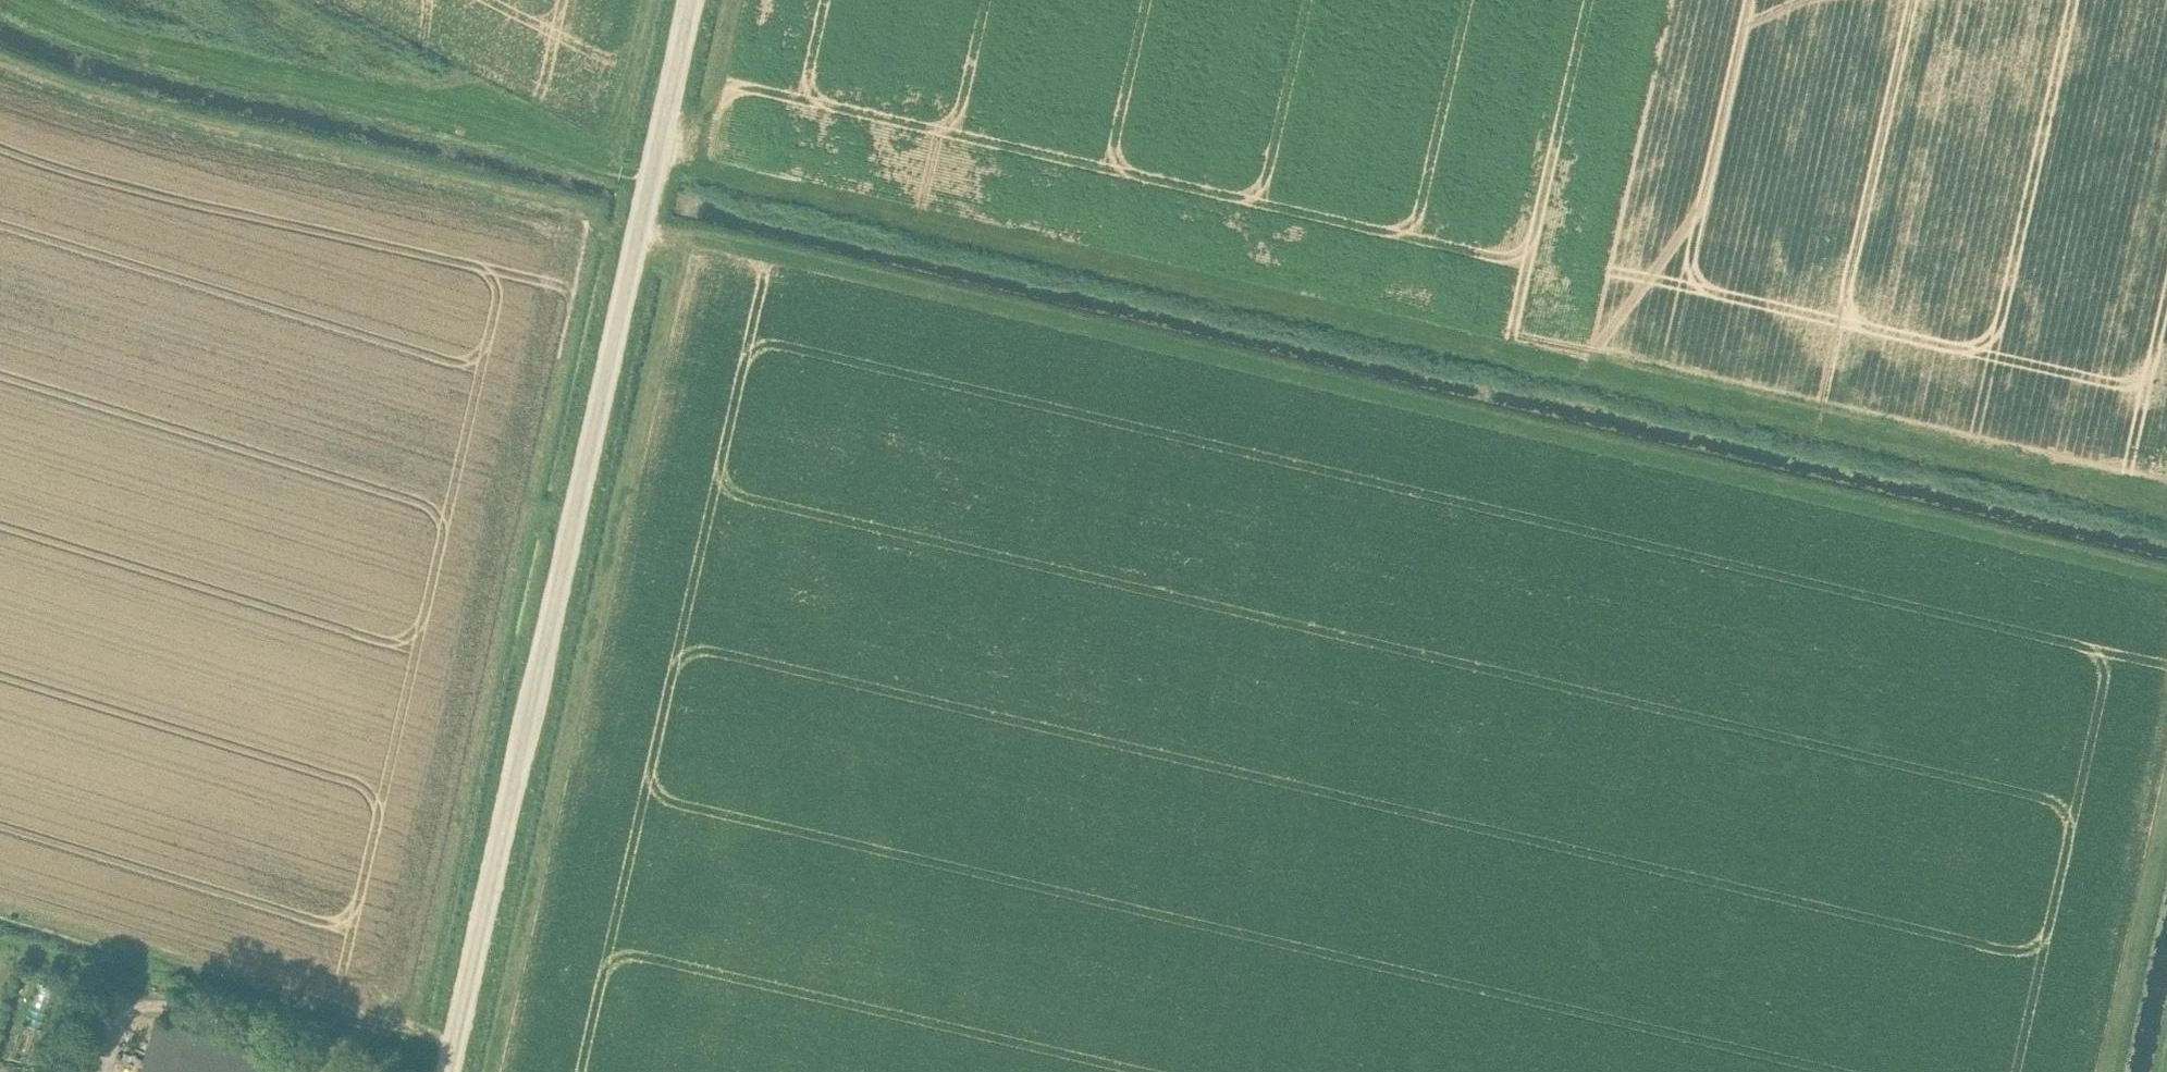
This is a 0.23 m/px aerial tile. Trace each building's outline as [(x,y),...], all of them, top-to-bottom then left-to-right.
[(239,1044),(157,1019),(141,1071),(253,1071),(260,1051),(239,1044)]
